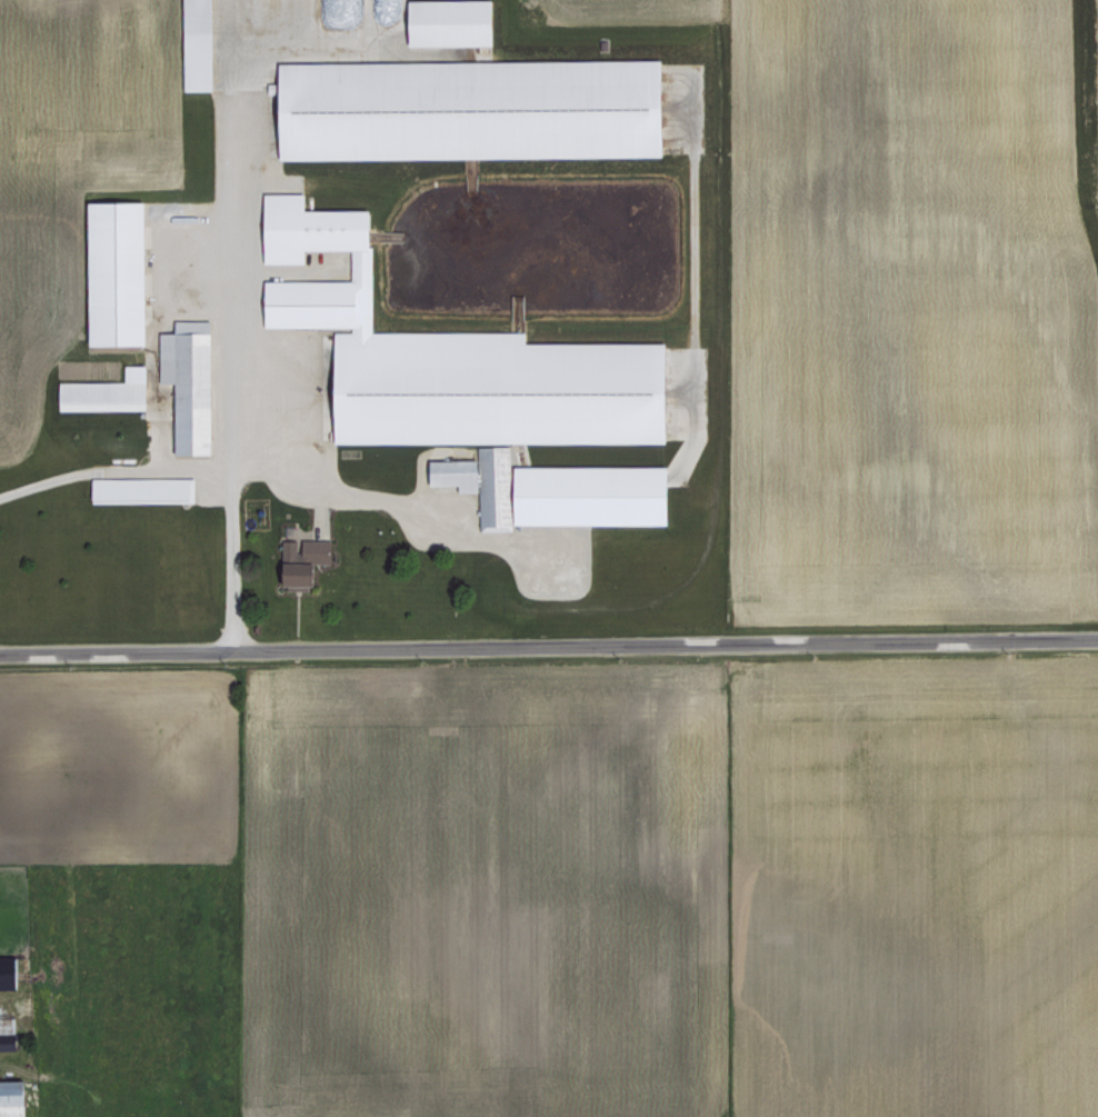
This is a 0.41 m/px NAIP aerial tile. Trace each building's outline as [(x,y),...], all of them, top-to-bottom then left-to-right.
[(202,0),(176,0),(177,88),(203,88),(202,0)] [(398,44),(483,43),(482,0),(398,0),(398,44)] [(267,158),(655,155),(654,77),(653,77),(653,58),(267,61),(267,158)] [(367,329),(369,244),(361,244),(362,208),(298,207),(298,191),(255,191),(254,261),(298,262),(298,248),(346,249),(346,279),(255,278),(254,325),(345,326),(345,331),(324,330),(322,438),(657,444),(657,419),(658,419),(660,342),(519,340),(519,331),(367,329)] [(203,452),(203,330),(205,330),(205,319),(168,319),(168,331),(154,331),(154,381),(167,381),(167,452),(203,452)] [(139,363),(119,363),(119,380),(52,381),(52,410),(140,409),(139,363)] [(660,523),(660,464),(507,465),(507,445),(474,445),(474,458),(421,458),(421,483),(452,483),(452,490),(474,490),(475,524),(660,523)] [(85,476),(85,498),(190,499),(190,477),(85,476)] [(325,538),(294,537),(294,539),(277,538),(277,560),(270,560),(269,587),(303,588),(304,580),(311,580),(311,561),(324,562),(325,538)] [(12,1049),(11,1016),(0,1016),(0,1049),(12,1049)] [(0,1081),(0,1116),(23,1116),(21,1079),(0,1081)]
